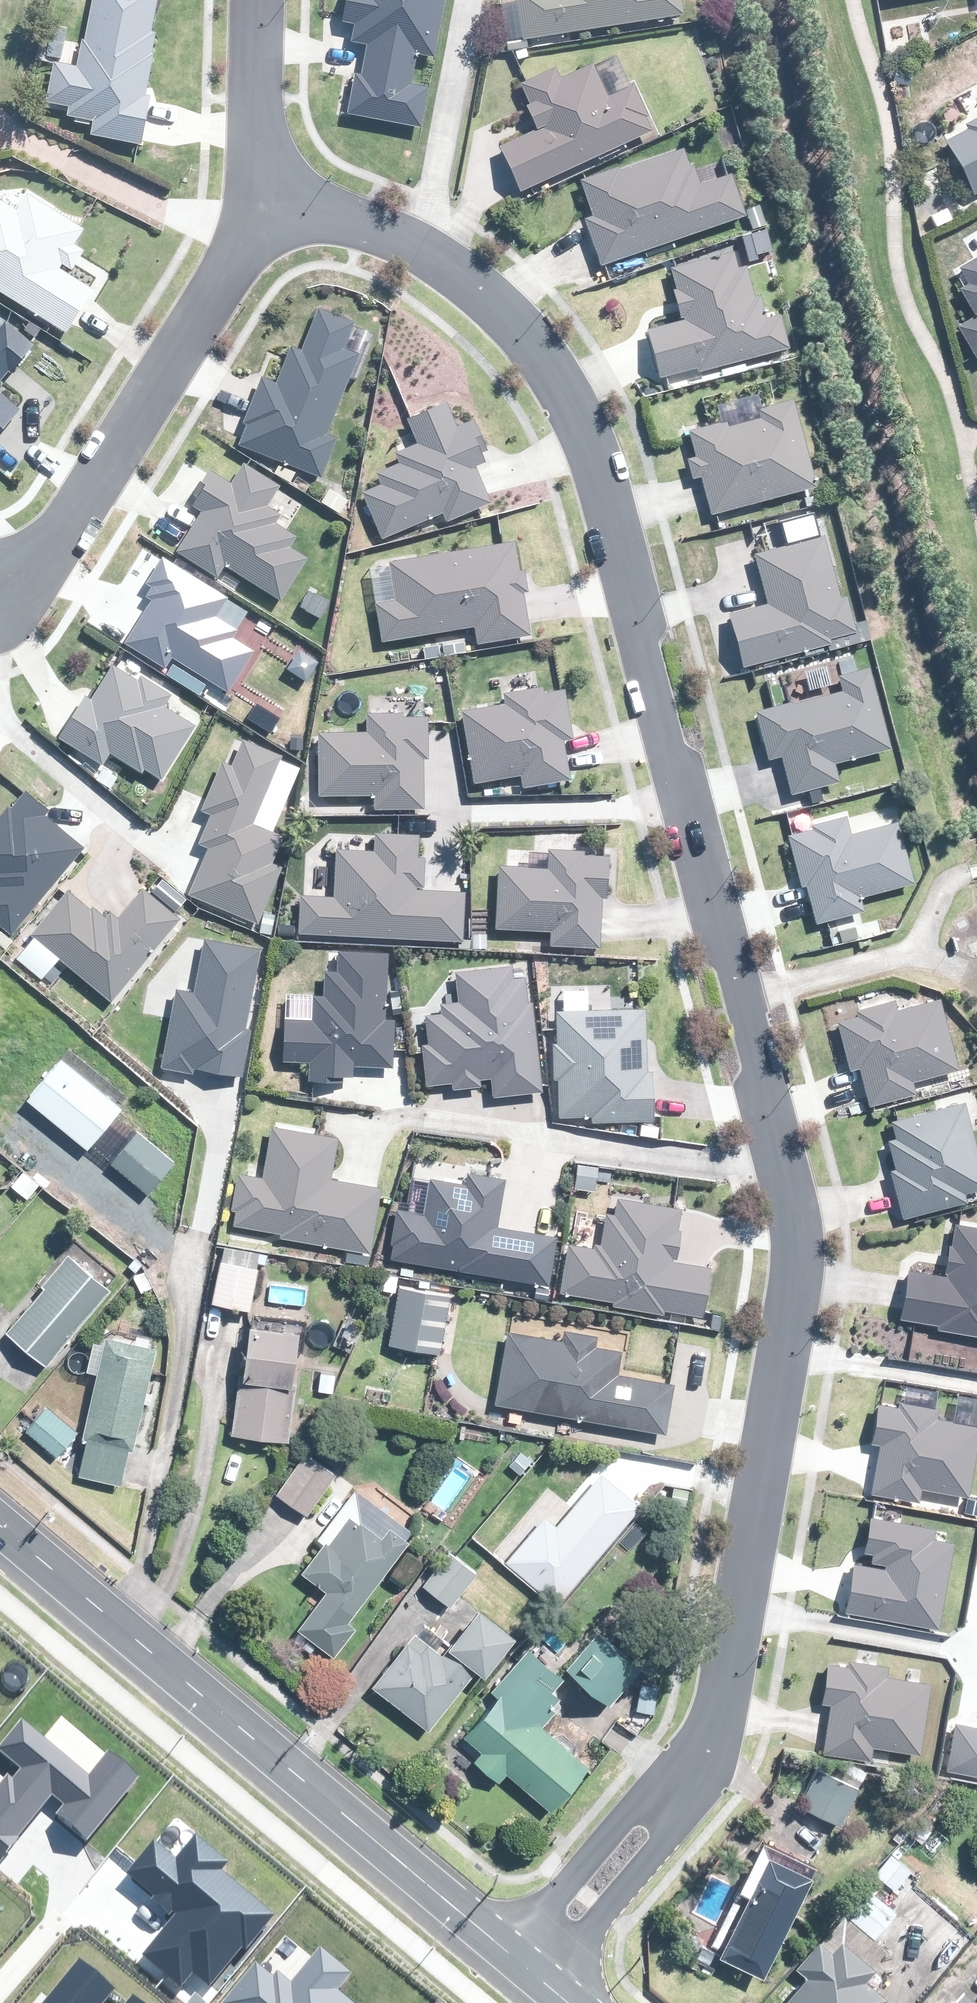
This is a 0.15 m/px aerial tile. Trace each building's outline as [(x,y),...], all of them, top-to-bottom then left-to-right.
[(46,62),(41,105),(62,108),(60,122),(91,125),(89,140),(112,143),(112,149),(151,153),(158,93),(152,92),(162,0),(94,0),(86,67),(46,62)] [(427,130),(435,91),(415,87),(420,56),(441,60),(452,0),(357,0),(352,21),(362,23),(358,45),(372,47),(358,117),(427,130)] [(524,41),(684,19),(682,0),(519,0),(524,41)] [(628,84),(616,57),(562,79),(559,68),(519,84),(537,132),(498,147),(522,193),(553,181),(555,187),(662,138),(637,84),(636,80),(628,84)] [(973,193),(976,192),(976,116),(966,122),(969,129),(946,141),(973,193)] [(588,219),(601,266),(748,219),(734,174),(699,186),(694,169),(687,148),(581,183),(592,218),(588,219)] [(29,193),(15,210),(0,201),(0,291),(69,332),(96,287),(72,273),(86,250),(76,243),(86,227),(29,193)] [(683,323),(647,331),(658,381),(666,380),(670,393),(703,384),(701,374),(790,349),(783,316),(770,319),(766,303),(762,304),(760,298),(754,299),(747,268),(741,270),(737,252),(673,267),(678,291),(676,292),(683,323)] [(972,354),(976,352),(976,257),(958,268),(968,285),(959,290),(974,316),(958,326),(972,354)] [(242,444),(326,478),(341,441),(329,436),(352,380),(358,383),(378,335),(317,311),(284,392),(266,385),(242,444)] [(32,346),(5,323),(0,329),(0,385),(32,346)] [(20,413),(0,396),(0,438),(20,413)] [(819,486),(798,402),(759,410),(756,400),(715,408),(719,426),(689,433),(694,457),(686,458),(691,483),(703,480),(712,524),(766,508),(765,503),(819,486)] [(365,491),(382,538),(442,514),(446,523),(493,505),(478,467),(486,464),(470,423),(459,428),(448,401),(405,418),(415,443),(398,449),(402,460),(375,470),(381,485),(365,491)] [(210,512),(188,548),(229,573),(233,565),(289,599),(312,561),(293,550),(300,538),(281,526),(286,517),(271,507),(283,488),(248,467),(236,486),(218,475),(199,506),(210,512)] [(730,613),(744,667),(828,649),(829,654),(870,645),(865,623),(856,625),(850,597),(842,598),(829,537),(816,540),(812,526),(788,531),(791,545),(756,552),(768,605),(730,613)] [(391,560),(397,598),(378,602),(383,639),(476,628),(478,642),(530,633),(524,592),(527,591),(524,570),(518,571),(515,544),(391,560)] [(252,612),(164,558),(151,580),(166,589),(134,640),(173,664),(178,656),(234,690),(257,653),(235,639),(252,612)] [(783,759),(790,793),(839,784),(836,765),(895,754),(873,668),(858,672),(855,658),(838,662),(842,674),(838,675),(842,691),(820,696),(816,680),(799,684),(803,701),(756,712),(768,762),(783,759)] [(139,683),(116,669),(72,740),(109,763),(115,753),(165,783),(199,728),(169,710),(177,698),(143,677),(139,683)] [(508,701),(461,709),(474,784),(519,776),(521,786),(570,778),(563,739),(572,737),(564,690),(545,693),(544,685),(506,692),(508,701)] [(377,797),(377,808),(423,809),(424,760),(427,760),(428,715),(367,714),(367,731),(320,730),(318,795),(377,797)] [(193,894),(262,923),(286,868),(277,864),(287,840),(251,825),(281,754),(249,741),(237,768),(227,764),(208,809),(219,813),(207,840),(215,843),(193,894)] [(17,932),(92,848),(27,791),(0,821),(0,877),(6,882),(0,888),(0,916),(17,932)] [(806,886),(816,923),(863,913),(860,900),(916,888),(902,824),(852,835),(848,818),(810,826),(808,815),(788,819),(802,887),(806,886)] [(301,894),(299,931),(462,941),(465,890),(417,887),(417,885),(422,885),(424,858),(419,858),(421,835),(376,832),(375,849),(337,847),(334,896),(301,894)] [(549,865),(498,863),(496,928),(550,930),(550,940),(598,942),(600,898),(608,898),(610,854),(587,853),(587,848),(550,846),(549,865)] [(70,893),(35,933),(112,1001),(185,920),(149,889),(112,931),(70,893)] [(167,1066),(242,1079),(251,1031),(245,1030),(259,953),(211,944),(202,996),(180,992),(167,1066)] [(390,953),(339,950),(339,969),(326,968),(325,996),(316,996),(315,1019),(286,1018),(284,1061),(314,1063),(313,1076),(355,1078),(356,1064),(392,1066),(395,1016),(386,1016),(390,953)] [(429,1041),(421,1042),(426,1085),(452,1082),(453,1089),(482,1085),(481,1081),(490,1080),(492,1096),(542,1090),(535,1002),(529,1002),(527,978),(515,979),(513,965),(458,969),(460,1000),(441,1003),(443,1014),(427,1012),(429,1041)] [(862,1067),(867,1105),(916,1094),(913,1082),(957,1072),(940,998),(897,1008),(896,1000),(892,1001),(889,987),(820,1002),(825,1026),(835,1024),(850,1071),(862,1067)] [(646,1010),(556,1009),(557,1041),(553,1041),(552,1080),(559,1080),(559,1115),(592,1116),(592,1120),(654,1121),(654,1072),(648,1072),(648,1048),(645,1048),(646,1010)] [(126,1103),(123,1101),(66,1056),(32,1096),(92,1145),(93,1144),(111,1158),(132,1131),(114,1117),(126,1103)] [(890,1119),(896,1139),(889,1140),(894,1169),(891,1170),(902,1216),(967,1201),(965,1193),(976,1190),(976,1149),(966,1102),(890,1119)] [(343,1263),(369,1267),(381,1187),(334,1180),(340,1137),(271,1127),(264,1176),(242,1173),(240,1185),(235,1184),(231,1207),(236,1208),(234,1224),(273,1231),(272,1239),(345,1250),(343,1263)] [(115,1160),(151,1191),(177,1161),(141,1130),(115,1160)] [(28,1170),(15,1183),(25,1193),(38,1179),(28,1170)] [(551,1285),(557,1233),(499,1225),(506,1180),(470,1174),(468,1184),(432,1178),(426,1213),(396,1208),(387,1259),(551,1285)] [(569,1243),(559,1293),(664,1315),(665,1310),(702,1315),(708,1267),(675,1262),(675,1259),(678,1259),(684,1208),(618,1199),(616,1214),(607,1213),(603,1243),(595,1242),(595,1247),(569,1243)] [(900,1317),(976,1334),(976,1226),(955,1222),(952,1243),(949,1242),(943,1273),(908,1266),(900,1317)] [(248,1265),(249,1260),(251,1250),(221,1244),(219,1259),(215,1258),(207,1301),(245,1308),(252,1266),(248,1265)] [(116,1287),(110,1281),(75,1250),(47,1282),(50,1285),(16,1324),(12,1328),(51,1362),(75,1334),(116,1287)] [(1,1284),(9,1272),(0,1266),(0,1283),(1,1284)] [(146,1266),(137,1275),(149,1286),(157,1277),(146,1266)] [(456,1298),(403,1288),(393,1345),(446,1355),(456,1298)] [(288,1409),(291,1380),(283,1380),(290,1329),(299,1330),(301,1316),(246,1310),(245,1323),(241,1322),(232,1392),(227,1432),(284,1439),(285,1428),(288,1409)] [(509,1330),(496,1403),(668,1434),(677,1383),(620,1373),(624,1351),(599,1347),(601,1336),(567,1330),(565,1340),(509,1330)] [(163,1345),(155,1344),(113,1333),(111,1340),(100,1337),(99,1339),(92,1368),(104,1370),(88,1436),(92,1436),(83,1472),(125,1482),(134,1446),(137,1447),(155,1375),(163,1345)] [(80,1433),(48,1404),(26,1428),(59,1457),(80,1433)] [(887,1406),(877,1492),(926,1498),(927,1488),(976,1494),(976,1484),(976,1428),(939,1424),(941,1412),(887,1406)] [(306,1450),(318,1434),(311,1429),(305,1437),(299,1445),(306,1450)] [(324,1467),(304,1453),(300,1450),(272,1492),(278,1496),(303,1513),(332,1472),(324,1467)] [(506,1558),(563,1603),(642,1506),(603,1474),(560,1526),(543,1513),(506,1558)] [(399,1551),(406,1541),(349,1499),(318,1542),(312,1550),(316,1553),(295,1583),(299,1585),(320,1601),(313,1610),(308,1617),(337,1638),(401,1552),(399,1551)] [(938,1528),(877,1519),(870,1564),(862,1563),(854,1615),(943,1629),(956,1541),(936,1538),(938,1528)] [(456,1591),(471,1572),(469,1570),(476,1561),(452,1541),(431,1567),(419,1583),(445,1604),(456,1591)] [(505,1632),(481,1613),(469,1604),(438,1644),(439,1645),(435,1651),(429,1647),(438,1636),(421,1623),(413,1633),(408,1630),(368,1684),(373,1688),(424,1726),(468,1667),(474,1672),(505,1632)] [(604,1702),(606,1699),(634,1664),(591,1630),(564,1662),(561,1667),(604,1702)] [(564,1675),(534,1650),(530,1645),(517,1660),(519,1663),(495,1690),(500,1694),(466,1733),(485,1750),(479,1759),(502,1779),(510,1770),(552,1806),(589,1764),(561,1740),(545,1725),(558,1709),(551,1704),(553,1702),(559,1694),(552,1688),(564,1675)] [(898,1674),(835,1664),(829,1702),(838,1703),(831,1750),(875,1757),(876,1745),(923,1752),(933,1687),(897,1681),(898,1674)] [(976,1774),(976,1727),(959,1723),(950,1768),(976,1774)] [(0,1802),(0,1860),(4,1864),(51,1807),(97,1844),(146,1785),(114,1758),(94,1782),(29,1729),(7,1755),(26,1771),(0,1802)] [(796,1802),(837,1822),(853,1784),(812,1766),(796,1802)] [(817,1865),(772,1843),(766,1841),(743,1887),(752,1891),(721,1954),(720,1957),(763,1977),(817,1865)] [(180,1866),(159,1849),(134,1878),(182,1919),(152,1955),(193,1989),(202,1979),(216,1990),(276,1921),(228,1881),(233,1876),(197,1846),(180,1866)] [(789,2002),(886,2002),(892,1996),(872,1978),(893,1954),(891,1952),(850,1915),(804,1967),(813,1976),(789,2002)] [(230,2002),(354,2002),(345,1995),(356,1982),(327,1958),(292,1998),(259,1970),(230,2002)] [(85,1971),(57,2002),(123,2002),(85,1971)]
